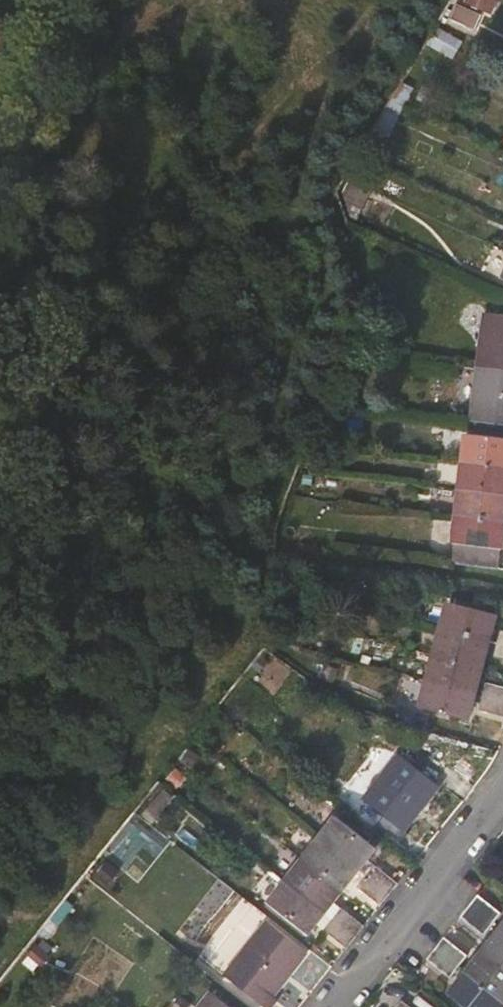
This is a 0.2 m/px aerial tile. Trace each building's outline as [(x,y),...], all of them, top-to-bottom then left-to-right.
[(464,6),(487,16),(494,0),(466,0),(464,6)] [(478,19),(453,8),(446,24),(471,35),(478,19)] [(450,63),(459,48),(433,32),(425,48),(450,63)] [(485,314),(479,369),(502,372),(502,316),(485,314)] [(479,369),(472,423),(502,427),(502,372),(479,369)] [(466,436),(463,463),(502,468),(502,441),(466,436)] [(463,463),(460,489),(502,494),(502,468),(463,463)] [(460,489),(457,517),(502,523),(502,494),(460,489)] [(457,517),(453,545),(454,545),(502,551),(502,523),(457,517)] [(454,545),(452,565),(501,570),(502,552),(502,551),(454,545)] [(490,645),(497,617),(448,605),(440,632),(490,645)] [(483,670),(490,645),(440,632),(433,657),(483,670)] [(498,647),(494,659),(502,661),(502,648),(498,647)] [(476,696),(483,670),(433,657),(426,684),(476,696)] [(469,723),(476,696),(426,684),(419,709),(469,723)] [(487,685),(484,698),(502,703),(502,689),(487,685)] [(484,698),(480,711),(502,718),(502,703),(484,698)] [(399,757),(364,800),(385,817),(377,827),(399,846),(408,835),(405,833),(439,789),(399,757)] [(375,852),(336,819),(318,842),(358,874),(375,852)] [(358,874),(318,842),(301,862),(342,894),(358,874)] [(342,894),(301,862),(285,883),(325,914),(342,894)] [(395,886),(372,867),(364,878),(386,896),(395,886)] [(386,896),(364,878),(356,888),(378,906),(386,896)] [(325,914),(285,883),(268,904),(308,936),(325,914)] [(500,915),(478,898),(471,908),(492,925),(500,915)] [(353,936),(362,925),(340,907),(331,919),(353,936)] [(483,937),(492,925),(471,908),(461,919),(483,937)] [(353,936),(331,919),(323,930),(345,947),(353,936)] [(267,924),(234,965),(254,983),(246,993),(263,1006),(273,1006),(278,1001),(273,997),(307,955),(267,924)] [(500,931),(484,953),(502,968),(502,933),(500,931)] [(467,957),(445,940),(437,950),(459,968),(467,957)] [(459,968),(437,950),(428,961),(450,979),(459,968)] [(484,953),(467,974),(502,1002),(502,968),(484,953)] [(467,974),(449,996),(463,1006),(502,1006),(502,1002),(467,974)] [(211,994),(200,1006),(227,1006),(211,994)]
